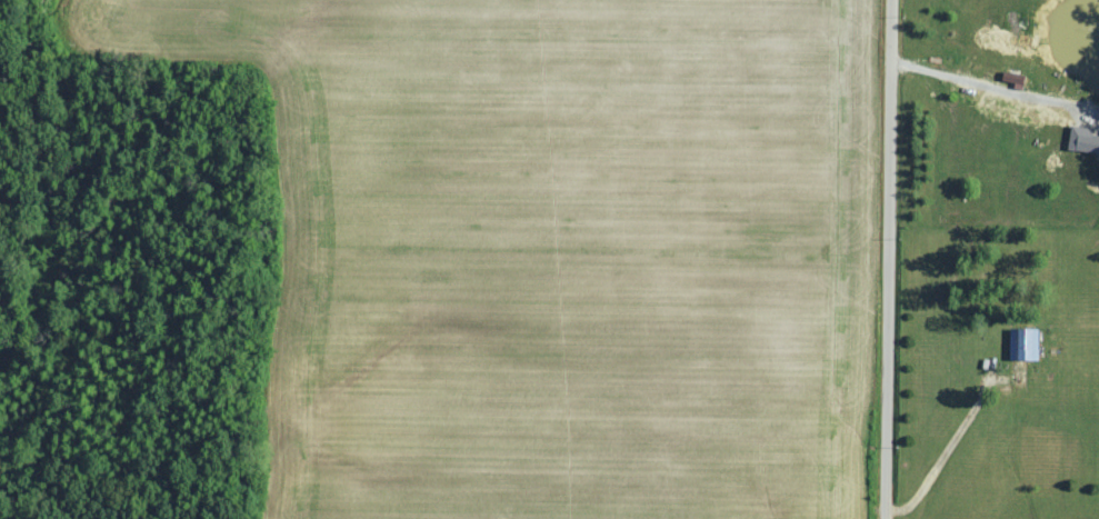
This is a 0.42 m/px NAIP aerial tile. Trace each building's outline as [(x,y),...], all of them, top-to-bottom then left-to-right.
[(1096,134),(1096,128),(1074,125),(1071,150),(1098,154),(1098,135),(1096,134)] [(1013,359),(1042,359),(1042,328),(1013,327),(1013,359)]
